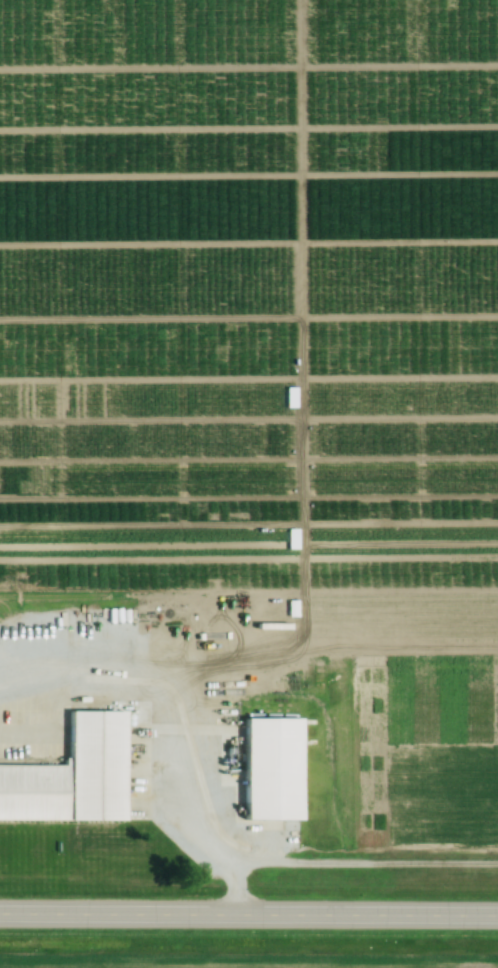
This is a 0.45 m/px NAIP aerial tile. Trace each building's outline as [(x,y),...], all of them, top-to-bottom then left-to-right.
[(68,712),(68,766),(0,766),(0,823),(128,823),(128,712),(68,712)] [(304,822),(304,720),(247,720),(248,822),(304,822)]
